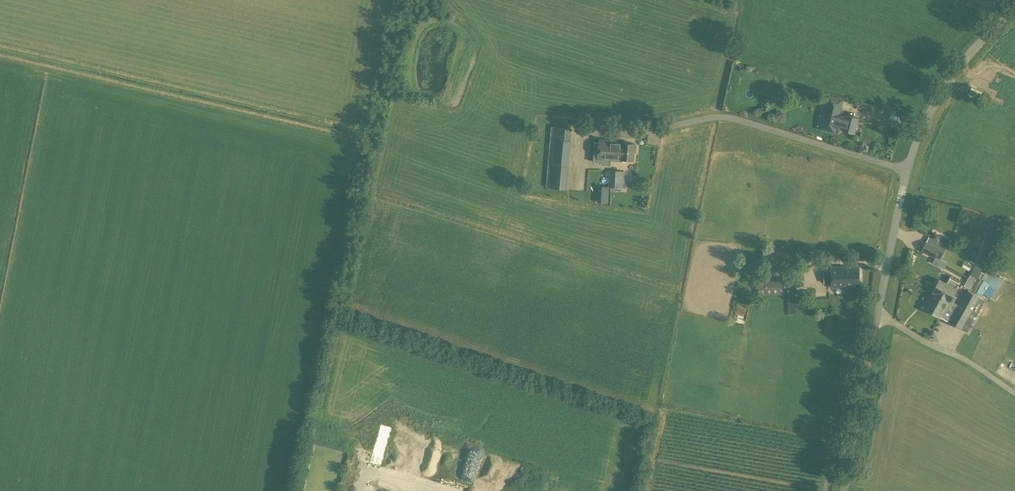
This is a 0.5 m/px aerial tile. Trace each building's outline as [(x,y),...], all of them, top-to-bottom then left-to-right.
[(824,117),(827,118),(826,125),(826,127),(826,128),(827,129),(829,130),(830,130),(832,130),(833,129),(833,127),(843,129),(843,130),(855,133),(858,118),(847,115),(846,116),(839,114),(841,106),(827,103),(824,117)] [(771,115),(776,122),(785,116),(781,109),(771,115)] [(546,187),(567,189),(572,130),(552,128),(551,138),(550,138),(546,187)] [(598,158),(623,160),(634,160),(635,144),(624,143),(624,140),(599,139),(598,158)] [(617,187),(620,187),(621,174),(618,174),(619,171),(609,170),(608,186),(610,187),(610,191),(617,192),(617,187)] [(599,186),(598,202),(608,203),(609,187),(608,186),(599,186)] [(1007,221),(996,217),(992,226),(1003,230),(1007,221)] [(929,236),(926,242),(926,241),(922,251),(936,258),(936,257),(941,259),(949,244),(939,238),(938,241),(929,236)] [(977,264),(972,274),(980,277),(984,268),(977,264)] [(859,267),(846,267),(846,266),(830,266),(831,288),(846,287),(846,286),(859,285),(859,267)] [(989,270),(979,291),(995,299),(1005,278),(989,270)] [(950,301),(956,289),(961,281),(951,275),(946,283),(939,279),(932,291),(933,292),(924,308),(950,322),(959,328),(958,330),(966,334),(984,301),(967,290),(958,306),(950,301)] [(971,275),(966,286),(973,288),(977,277),(971,275)] [(759,277),(759,295),(793,294),(793,277),(759,277)] [(788,298),(788,299),(788,313),(806,313),(805,297),(794,298),(788,298)] [(849,306),(853,312),(862,305),(857,299),(849,306)]
